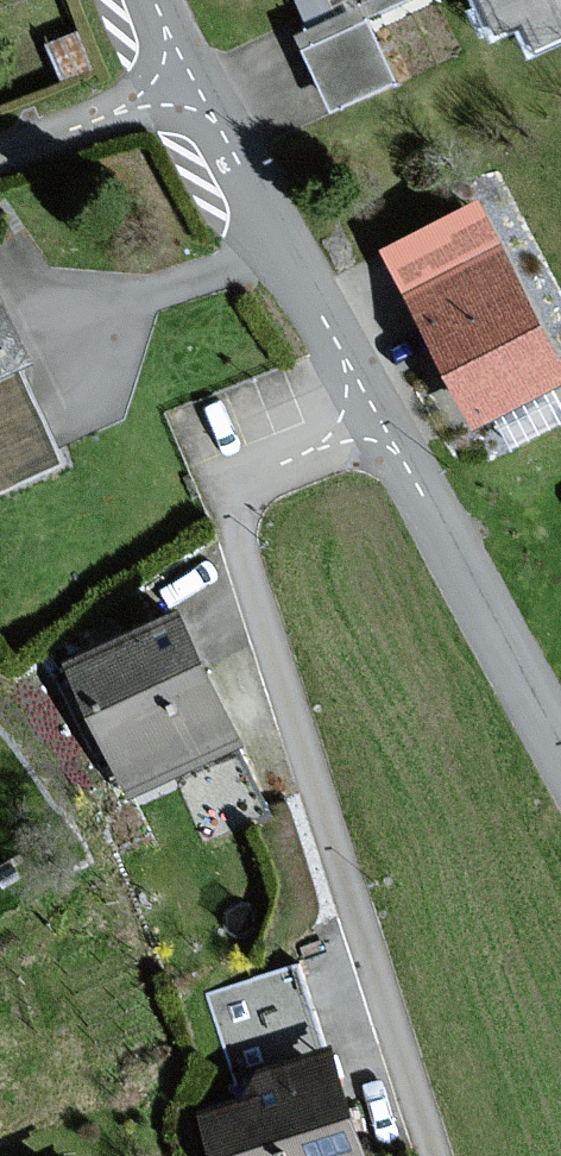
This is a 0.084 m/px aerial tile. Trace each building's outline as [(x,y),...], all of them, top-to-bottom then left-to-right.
[(503,37),(528,25),(539,48),(560,37),(560,0),(485,0),(503,37)] [(370,21),(301,48),(327,112),(396,85),(370,21)] [(495,233),(404,279),(477,420),(560,377),(560,362),(495,233)] [(0,291),(0,489),(56,464),(14,370),(32,362),(0,291)] [(240,743),(182,615),(75,663),(133,791),(240,743)] [(335,1049),(323,1052),(299,971),(216,996),(247,1098),(207,1110),(220,1155),(367,1155),(335,1049)]
